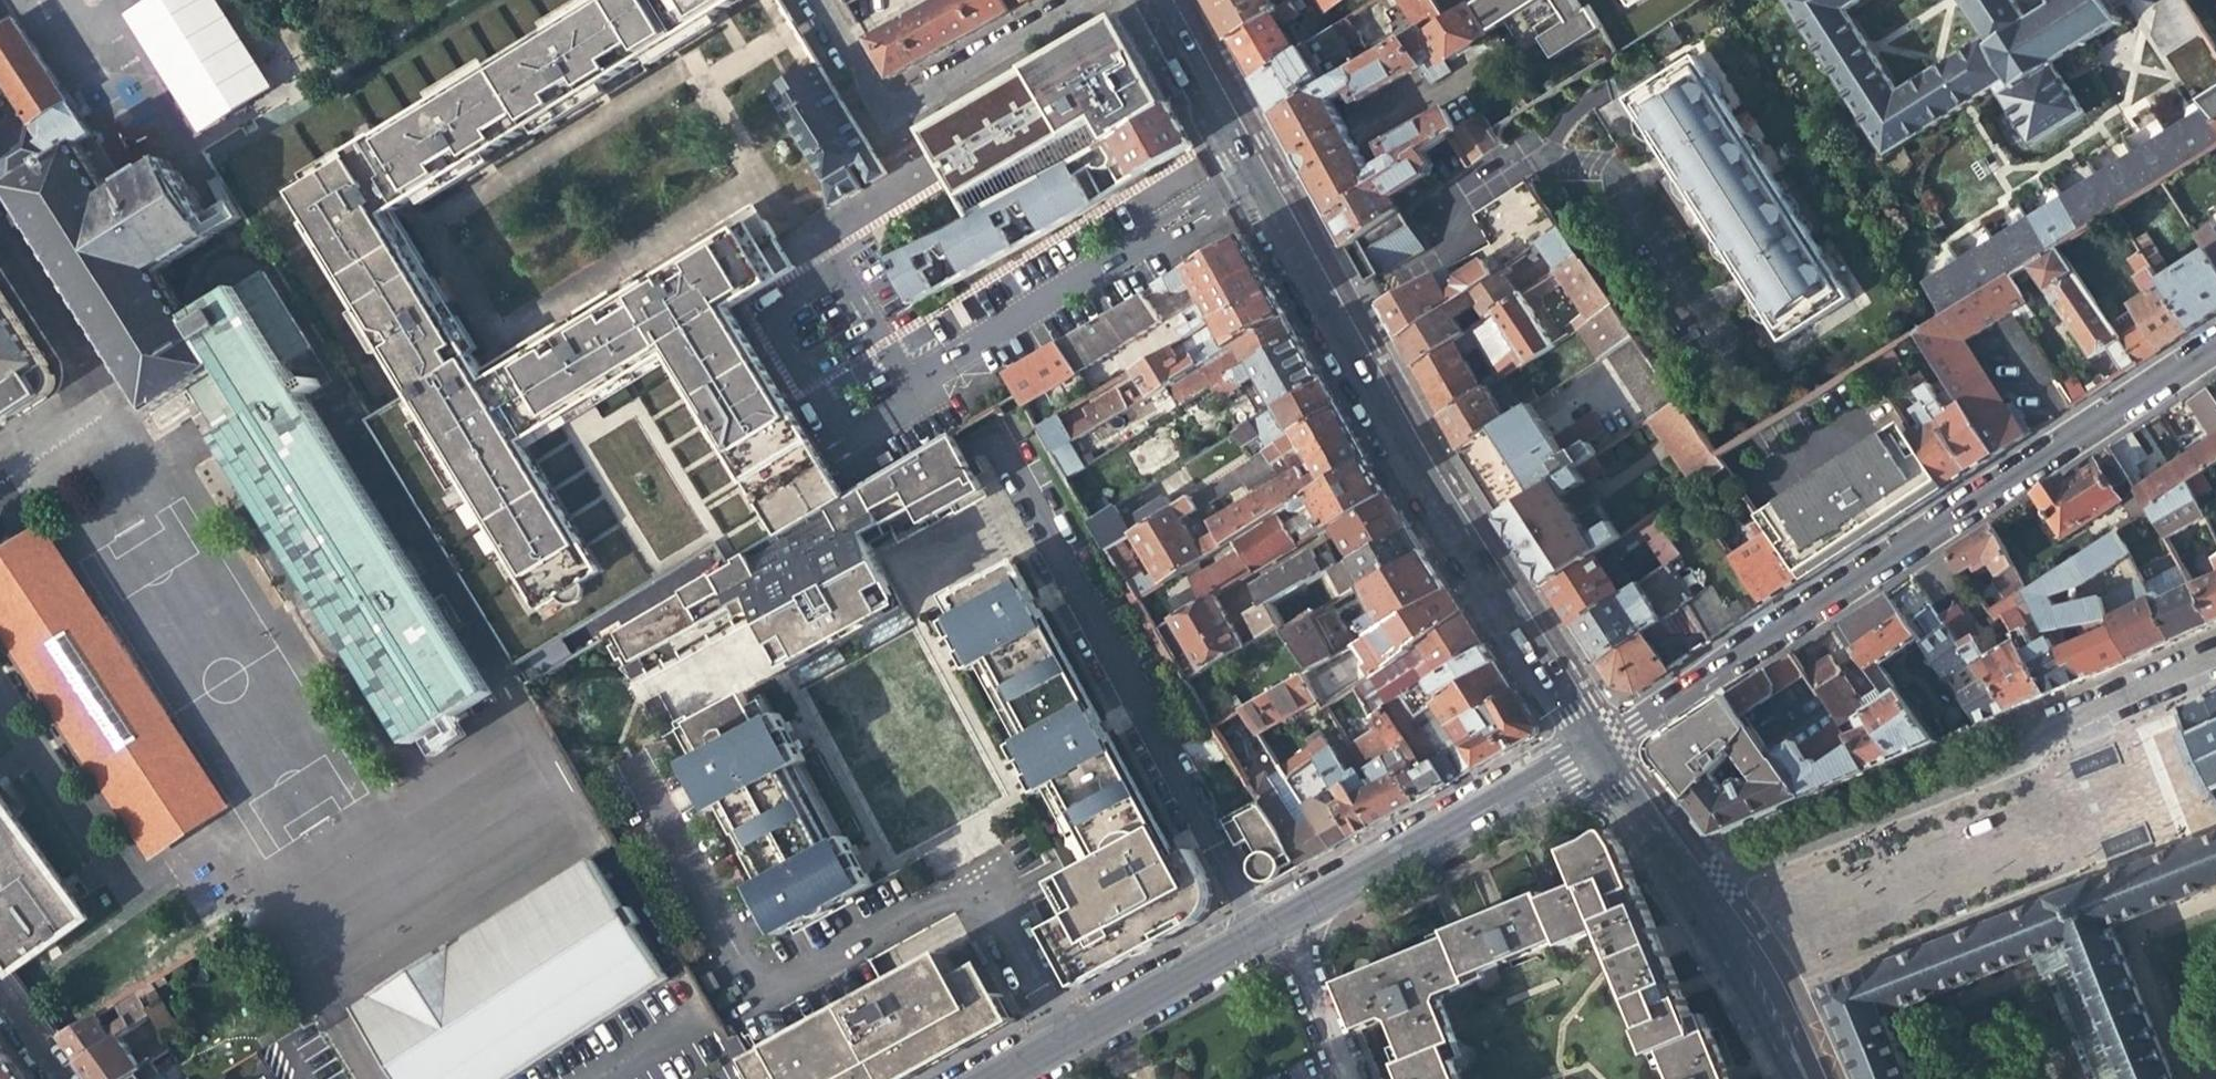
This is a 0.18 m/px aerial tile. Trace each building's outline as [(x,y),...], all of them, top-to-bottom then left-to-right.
[(122,15),(197,134),(270,88),(214,0),(145,0),(122,15)] [(363,127),(418,201),(481,162),(598,90),(741,0),(567,0),(363,127)] [(926,7),(950,47),(979,31),(1008,15),(1000,0),(939,0),(926,7)] [(1008,15),(1035,0),(1000,0),(1008,15)] [(1223,22),(1234,41),(1279,12),(1275,4),(1281,0),(1211,0),(1223,22)] [(1324,13),(1344,0),(1297,0),(1279,12),(1234,41),(1245,62),(1256,82),(1295,52),(1282,28),(1298,18),(1298,14),(1317,2),(1324,13)] [(1344,0),(1324,13),(1333,28),(1348,18),(1376,0),(1344,0)] [(1377,0),(1376,0),(1348,18),(1359,38),(1388,20),(1377,0)] [(1391,38),(1396,47),(1403,43),(1418,35),(1421,38),(1443,23),(1429,0),(1385,0),(1391,8),(1400,3),(1416,29),(1407,31),(1398,33),(1391,38)] [(1491,0),(1479,0),(1468,7),(1485,32),(1504,19),(1491,0)] [(1515,0),(1491,0),(1504,19),(1520,9),(1515,0)] [(1520,9),(1534,0),(1515,0),(1520,9)] [(1557,10),(1532,27),(1551,58),(1598,29),(1585,8),(1578,14),(1569,0),(1551,0),(1557,10)] [(2013,3),(2010,0),(1958,0),(1978,31),(1984,39),(1900,93),(1847,13),(1867,0),(1782,0),(1779,2),(1883,164),(1965,111),(1992,93),(2028,148),(2082,113),(2068,91),(2051,66),(2009,93),(1981,51),(2026,24),(2013,3)] [(2117,22),(2103,0),(2066,0),(2026,24),(1981,51),(2009,93),(2051,66),(2117,22)] [(2204,33),(2199,25),(2193,14),(2184,0),(2164,0),(2154,6),(2156,11),(2154,18),(2149,35),(2164,57),(2204,33)] [(921,63),(950,47),(926,7),(864,41),(889,82),(921,63)] [(1403,43),(1420,69),(1432,88),(1451,75),(1445,64),(1487,36),(1485,32),(1468,7),(1443,23),(1421,38),(1418,35),(1403,43)] [(2199,10),(2193,14),(2199,25),(2205,21),(2199,10)] [(1026,71),(1078,162),(1168,108),(1125,30),(1119,17),(1039,64),(1026,71)] [(1361,40),(1359,38),(1348,18),(1333,28),(1295,52),(1256,82),(1265,97),(1277,118),(1282,115),(1320,90),(1358,68),(1353,60),(1347,50),(1361,40)] [(70,109),(14,23),(0,32),(0,99),(15,123),(0,133),(0,154),(70,109)] [(1358,68),(1396,47),(1391,38),(1353,60),(1358,68)] [(1420,69),(1403,43),(1396,47),(1358,68),(1320,90),(1282,115),(1277,118),(1288,135),(1302,160),(1308,171),(1321,198),(1329,212),(1334,222),(1424,158),(1448,142),(1456,135),(1444,113),(1381,149),(1389,164),(1378,170),(1380,172),(1371,177),(1354,148),(1330,104),(1350,92),(1356,104),(1420,69)] [(1782,342),(1851,299),(1696,56),(1628,100),(1668,163),(1743,280),(1782,342)] [(833,89),(820,66),(772,94),(827,184),(831,209),(886,176),(876,158),(833,89)] [(920,130),(948,180),(971,220),(1078,162),(1026,71),(955,110),(920,130)] [(1172,71),(1163,76),(1180,110),(1190,104),(1172,71)] [(2195,98),(2204,109),(2215,125),(2215,84),(2195,98)] [(1944,260),(1946,262),(1944,270),(1937,274),(1923,283),(1944,317),(2008,278),(2025,267),(2055,249),(2215,150),(2215,126),(2215,125),(2204,109),(2200,112),(2195,104),(2187,108),(2186,120),(2178,125),(2165,133),(2160,125),(2153,130),(2152,142),(2145,146),(2113,165),(2082,185),(2061,197),(2056,191),(2049,195),(2047,206),(2035,213),(2027,218),(2022,211),(2015,216),(2014,226),(2004,232),(1992,240),(1988,233),(1980,238),(1979,248),(1969,254),(1958,261),(1953,255),(1944,260)] [(1180,128),(1168,108),(1078,162),(971,220),(918,246),(890,263),(916,308),(1103,201),(1088,175),(1100,167),(1111,172),(1122,190),(1191,148),(1180,128)] [(122,190),(70,109),(0,154),(0,165),(11,182),(3,188),(24,221),(27,221),(111,351),(129,380),(127,381),(148,414),(150,413),(161,429),(201,405),(221,436),(217,438),(409,746),(443,725),(446,730),(423,745),(432,759),(465,739),(453,718),(490,695),(303,400),(317,392),(310,382),(296,390),(281,366),(305,351),(258,276),(200,312),(174,271),(179,268),(126,187),(122,190)] [(1456,135),(1448,142),(1468,168),(1502,146),(1495,135),(1487,124),(1478,120),(1456,135)] [(363,127),(258,197),(385,412),(373,418),(379,428),(368,435),(411,500),(530,684),(554,671),(542,652),(562,640),(721,545),(837,476),(729,314),(794,271),(763,225),(761,224),(759,223),(757,222),(754,222),(751,222),(748,223),(498,386),(491,376),(439,300),(387,224),(394,219),(418,201),(363,127)] [(1450,181),(1468,168),(1448,142),(1424,158),(1430,171),(1428,177),(1441,169),(1450,181)] [(1430,171),(1424,158),(1334,222),(1342,236),(1350,250),(1391,222),(1403,213),(1404,213),(1396,199),(1418,184),(1428,177),(1430,171)] [(164,163),(126,187),(179,268),(215,244),(205,228),(212,224),(181,176),(174,180),(164,163)] [(1427,197),(1450,181),(1441,169),(1428,177),(1418,184),(1427,197)] [(1427,197),(1418,184),(1396,199),(1404,213),(1427,197)] [(761,224),(763,225),(751,208),(491,376),(498,386),(748,223),(751,222),(754,222),(757,222),(759,223),(761,224)] [(1390,323),(1401,342),(1560,231),(1546,210),(1513,232),(1513,242),(1454,284),(1458,290),(1447,297),(1434,276),(1382,307),(1390,323)] [(1486,211),(1473,219),(1490,247),(1503,240),(1486,211)] [(1405,248),(1391,222),(1350,250),(1353,256),(1361,270),(1385,256),(1387,259),(1405,248)] [(2207,254),(2215,267),(2215,235),(2212,229),(2197,238),(2207,254)] [(1478,315),(1483,323),(1518,299),(1504,280),(1510,276),(1512,275),(1521,269),(1522,270),(1536,261),(1535,258),(1544,252),(1557,272),(1579,258),(1560,231),(1401,342),(1407,353),(1416,369),(1450,345),(1462,337),(1454,321),(1474,308),(1478,315)] [(2132,243),(2143,259),(2154,275),(2165,269),(2144,236),(2132,243)] [(1188,340),(1215,325),(1274,296),(1258,269),(1242,240),(1166,287),(1174,300),(1195,287),(1207,309),(1194,317),(1198,324),(1184,334),(1188,340)] [(2124,374),(2134,367),(2106,326),(2055,249),(2025,267),(2081,349),(2089,361),(2107,350),(2124,374)] [(2160,285),(2190,331),(2215,315),(2215,314),(2215,267),(2207,254),(2160,285)] [(1579,258),(1531,291),(1535,295),(1542,299),(1561,285),(1575,304),(1583,317),(1570,327),(1572,333),(1614,308),(1579,258)] [(2151,297),(2106,326),(2134,367),(2165,347),(2190,331),(2160,285),(2154,275),(2143,259),(2131,266),(2151,297)] [(886,261),(864,274),(870,284),(892,272),(886,261)] [(2009,314),(2026,304),(2008,278),(1944,317),(1927,327),(1913,336),(1930,362),(1961,343),(2009,314)] [(1531,291),(1518,299),(1483,323),(1466,334),(1480,352),(1493,370),(1511,359),(1517,367),(1519,370),(1568,339),(1564,336),(1552,316),(1540,321),(1526,301),(1531,299),(1535,295),(1531,291)] [(1148,400),(1165,390),(1193,373),(1234,349),(1286,318),(1279,306),(1274,296),(1215,325),(1222,338),(1181,363),(1173,349),(1132,374),(1148,400)] [(1,423),(44,395),(48,389),(50,382),(50,377),(43,367),(45,365),(0,297),(0,422),(1,423)] [(1146,299),(1013,382),(1015,386),(1021,397),(1027,408),(1163,326),(1146,299)] [(2035,318),(2026,304),(2009,314),(2018,328),(2035,318)] [(1597,363),(1607,357),(1635,338),(1614,308),(1576,332),(1597,363)] [(1204,375),(1213,390),(1299,341),(1292,329),(1286,318),(1234,349),(1237,355),(1204,375)] [(1607,357),(1652,421),(1679,403),(1635,338),(1607,357)] [(1259,379),(1276,410),(1322,384),(1309,359),(1299,341),(1213,390),(1219,400),(1259,379)] [(1961,343),(1930,362),(1957,403),(1994,458),(2024,438),(2028,436),(2009,405),(2004,408),(1994,393),(1961,343)] [(1436,404),(1445,419),(1479,396),(1456,354),(1450,345),(1416,369),(1420,376),(1432,397),(1436,404)] [(1172,401),(1189,392),(1186,386),(1197,379),(1193,373),(1165,390),(1172,401)] [(1195,401),(1213,390),(1204,375),(1197,379),(1186,386),(1189,392),(1195,401)] [(2074,377),(2055,390),(2068,410),(2088,397),(2074,377)] [(2096,392),(2106,385),(2102,378),(2091,384),(2096,392)] [(1286,428),(1292,438),(1337,411),(1328,395),(1322,384),(1276,410),(1239,431),(1251,449),(1286,428)] [(1918,394),(1924,405),(1970,473),(1983,465),(1994,458),(1957,403),(1945,411),(1929,387),(1918,394)] [(1487,391),(1479,396),(1445,419),(1453,435),(1463,453),(1532,406),(1539,402),(1532,391),(1499,411),(1487,391)] [(1068,437),(1072,444),(1129,410),(1118,393),(1085,412),(1091,422),(1068,437)] [(2184,460),(2198,480),(2215,467),(2215,410),(2205,395),(2201,398),(2187,407),(2210,439),(2208,440),(2210,442),(2184,460)] [(1694,489),(1724,469),(1716,457),(1679,403),(1652,421),(1649,423),(1694,489)] [(1909,434),(1926,461),(1945,490),(1958,481),(1970,473),(1924,405),(1914,412),(1924,425),(1909,434)] [(1554,439),(1532,406),(1463,453),(1485,488),(1504,517),(1597,456),(1588,443),(1603,434),(1591,415),(1554,439)] [(1196,514),(1189,502),(1135,536),(1165,584),(1233,542),(1278,515),(1292,507),(1366,462),(1348,431),(1337,411),(1292,438),(1293,440),(1235,475),(1242,485),(1299,451),(1315,478),(1306,484),(1300,474),(1214,526),(1220,537),(1199,550),(1182,523),(1196,514)] [(1876,440),(1919,506),(1945,490),(1926,461),(1909,434),(1901,423),(1876,440)] [(1142,476),(1177,457),(1164,434),(1129,454),(1142,476)] [(851,497),(763,548),(733,566),(614,636),(630,664),(621,668),(630,683),(647,674),(638,659),(726,613),(747,601),(795,688),(844,660),(836,644),(856,633),(865,649),(912,623),(871,544),(866,536),(912,512),(920,526),(945,512),(951,509),(954,514),(984,498),(952,438),(851,497)] [(1757,517),(1766,530),(1859,471),(1892,523),(1919,506),(1876,440),(1850,457),(1757,517)] [(2118,447),(2108,454),(2122,475),(2130,470),(2140,464),(2125,443),(2118,447)] [(1086,469),(1072,444),(1054,455),(1068,481),(1086,469)] [(1202,452),(1182,465),(1187,473),(1208,460),(1202,452)] [(2063,541),(2118,506),(2121,504),(2114,493),(2128,483),(2122,475),(2108,454),(2055,489),(2036,501),(2063,541)] [(1606,471),(1597,456),(1504,517),(1517,537),(1527,553),(1577,519),(1564,498),(1585,485),(1606,471)] [(2160,477),(2142,489),(2136,494),(2149,515),(2187,488),(2198,480),(2184,460),(2160,477)] [(1366,462),(1292,507),(1296,513),(1302,513),(1315,506),(1323,518),(1308,527),(1306,535),(1310,541),(1323,533),(1320,527),(1326,524),(1330,529),(1334,526),(1385,496),(1374,477),(1366,462)] [(2142,489),(2130,470),(2122,475),(2128,483),(2136,494),(2142,489)] [(1859,471),(1766,530),(1770,536),(1802,582),(1881,531),(1892,523),(1859,471)] [(837,476),(721,545),(733,566),(763,548),(851,497),(837,476)] [(2132,526),(2141,520),(2149,515),(2136,494),(2128,483),(2114,493),(2121,504),(2118,506),(2132,526)] [(1598,505),(1585,485),(1564,498),(1577,519),(1598,505)] [(2204,523),(2187,488),(2149,515),(2159,532),(2166,543),(2204,523)] [(1182,490),(1140,515),(1124,524),(1115,509),(1093,524),(1110,552),(1135,536),(1189,502),(1182,490)] [(1395,512),(1385,496),(1334,526),(1340,535),(1335,538),(1344,554),(1331,561),(1324,551),(1253,590),(1263,609),(1247,617),(1259,640),(1280,629),(1268,608),(1332,573),(1349,564),(1350,563),(1408,532),(1395,512)] [(1130,499),(1115,509),(1124,524),(1140,515),(1130,499)] [(1192,582),(1204,601),(1212,597),(1298,547),(1278,515),(1233,542),(1240,553),(1192,582)] [(2151,536),(2159,532),(2149,515),(2141,520),(2151,536)] [(1591,540),(1577,519),(1527,553),(1540,572),(1550,588),(1596,557),(1621,540),(1612,526),(1591,540)] [(1637,529),(1663,570),(1671,564),(1678,559),(1652,519),(1637,529)] [(230,810),(40,525),(0,551),(0,635),(150,862),(230,810)] [(1999,581),(2013,601),(2025,594),(1990,531),(1970,544),(1948,558),(1960,577),(1984,562),(1997,582),(1999,581)] [(1364,588),(1423,554),(1414,541),(1408,532),(1350,563),(1349,564),(1364,588)] [(1732,561),(1763,607),(1786,592),(1802,582),(1770,536),(1732,561)] [(2115,538),(2027,598),(2032,608),(2047,635),(2111,622),(2132,663),(2155,653),(2173,645),(2145,594),(2143,589),(2104,606),(2101,601),(2057,611),(2049,598),(2077,581),(2082,588),(2127,560),(2115,538)] [(1343,634),(1345,637),(1350,646),(1368,636),(1447,591),(1433,570),(1423,554),(1364,588),(1360,590),(1376,615),(1343,634)] [(2151,590),(2145,594),(2173,645),(2196,635),(2213,628),(2192,590),(2172,555),(2162,561),(2178,592),(2171,596),(2170,594),(2164,592),(2155,597),(2151,590)] [(1621,598),(1596,557),(1550,588),(1563,608),(1576,628),(1621,598)] [(1968,587),(1960,577),(1948,558),(1910,583),(1913,586),(1930,610),(1930,611),(1968,587)] [(1212,894),(1210,887),(1190,853),(1178,859),(1171,847),(1106,728),(1040,609),(1014,561),(946,598),(957,618),(943,625),(970,673),(977,669),(1019,744),(1011,749),(1036,797),(1026,802),(1067,878),(1053,886),(1057,893),(1032,907),(1045,931),(1042,932),(1074,990),(1139,954),(1196,923),(1200,921),(1206,914),(1209,909),(1211,903),(1212,900),(1212,894)] [(1348,598),(1360,590),(1364,588),(1349,564),(1332,573),(1348,598)] [(1694,601),(1671,564),(1663,570),(1649,579),(1621,598),(1576,628),(1581,636),(1593,654),(1600,664),(1661,623),(1672,616),(1687,605),(1694,601)] [(2192,590),(2213,628),(2215,627),(2215,578),(2192,590)] [(1145,610),(1157,630),(1166,624),(1173,620),(1204,601),(1192,582),(1145,610)] [(1905,627),(1930,610),(1913,586),(1899,595),(1887,602),(1905,627)] [(1710,590),(1694,601),(1687,605),(1704,635),(1708,642),(1734,626),(1747,618),(1735,602),(1724,609),(1710,590)] [(1365,667),(1373,678),(1412,652),(1411,650),(1420,643),(1462,614),(1454,602),(1447,591),(1368,636),(1380,657),(1365,667)] [(1975,599),(1989,616),(1996,612),(1983,594),(1975,599)] [(2017,615),(2032,608),(2027,598),(2025,594),(2013,601),(2008,605),(2017,615)] [(1244,649),(1212,597),(1204,601),(1173,620),(1202,671),(1244,649)] [(1882,670),(1916,643),(1905,627),(1887,602),(1885,599),(1875,606),(1850,622),(1838,630),(1889,700),(1892,704),(1902,697),(1882,670)] [(1668,635),(1704,635),(1687,605),(1672,616),(1661,623),(1668,635)] [(1306,672),(1325,661),(1319,651),(1315,644),(1321,640),(1313,626),(1326,618),(1323,612),(1284,634),(1306,672)] [(1953,612),(1938,622),(1945,632),(2005,717),(2027,708),(2049,699),(2015,642),(1986,658),(1953,612)] [(2002,621),(1996,612),(1989,616),(1996,625),(2002,621)] [(1400,702),(1485,649),(1473,631),(1462,614),(1420,643),(1433,661),(1423,668),(1418,666),(1381,689),(1373,678),(1351,692),(1369,721),(1400,702)] [(2010,617),(2002,621),(2015,642),(2049,699),(2069,690),(2083,684),(2073,666),(2066,670),(2051,644),(2035,650),(2023,631),(2010,617)] [(2111,622),(2047,635),(2051,644),(2066,670),(2073,666),(2083,684),(2111,672),(2132,663),(2111,622)] [(1649,647),(1668,635),(1661,623),(1600,664),(1609,678),(1616,690),(1635,694),(1666,674),(1649,647)] [(1195,675),(1166,624),(1157,630),(1187,679),(1195,675)] [(1963,708),(1978,729),(1995,722),(2005,717),(1945,632),(1920,649),(1946,688),(1963,708)] [(1345,637),(1319,651),(1325,661),(1350,646),(1345,637)] [(1412,652),(1373,678),(1381,689),(1418,666),(1423,668),(1433,661),(1420,643),(1411,650),(1412,652)] [(1400,702),(1415,722),(1433,709),(1440,703),(1438,700),(1496,665),(1491,659),(1485,649),(1400,702)] [(1747,721),(1806,680),(1804,677),(1792,660),(1777,669),(1747,689),(1731,699),(1747,721)] [(1827,662),(1804,677),(1806,680),(1825,708),(1840,730),(1847,726),(1854,721),(1866,714),(1869,712),(1867,708),(1861,707),(1858,708),(1856,704),(1852,704),(1853,701),(1841,682),(1837,682),(1837,681),(1838,677),(1827,662)] [(1363,775),(1365,774),(1382,765),(1389,761),(1401,754),(1407,763),(1415,776),(1434,765),(1449,757),(1461,750),(1493,733),(1480,712),(1514,694),(1506,682),(1496,665),(1438,700),(1440,703),(1433,709),(1456,742),(1448,747),(1448,749),(1437,756),(1415,722),(1400,702),(1369,721),(1380,740),(1370,742),(1350,755),(1363,775)] [(1314,705),(1298,677),(1243,707),(1260,736),(1314,705)] [(1795,728),(1825,708),(1806,680),(1747,721),(1759,738),(1766,747),(1787,733),(1795,728)] [(1912,690),(1902,697),(1937,746),(1952,740),(1936,718),(1912,690)] [(1461,750),(1476,772),(1507,755),(1541,735),(1532,721),(1514,694),(1480,712),(1493,733),(1461,750)] [(726,842),(778,936),(872,884),(856,855),(846,838),(839,842),(782,734),(773,717),(759,724),(742,695),(688,725),(704,755),(685,765),(726,842)] [(657,697),(642,705),(661,740),(676,732),(657,697)] [(1869,712),(1866,714),(1901,762),(1925,751),(1937,746),(1902,697),(1892,704),(1889,700),(1869,712)] [(2207,701),(2205,699),(2201,701),(2202,703),(2182,712),(2181,710),(2176,712),(2178,714),(2175,715),(2178,720),(2181,719),(2182,723),(2180,724),(2195,755),(2192,756),(2193,760),(2191,761),(2193,765),(2196,765),(2203,781),(2201,781),(2202,784),(2204,783),(2206,787),(2209,785),(2215,800),(2215,697),(2207,701)] [(1661,775),(1668,784),(1716,746),(1734,731),(1747,721),(1731,699),(1729,698),(1663,747),(1654,766),(1661,775)] [(1849,741),(1846,738),(1840,730),(1825,708),(1795,728),(1799,733),(1804,729),(1816,746),(1809,749),(1801,753),(1787,733),(1766,747),(1808,801),(1818,797),(1871,774),(1849,741)] [(1862,732),(1849,741),(1871,774),(1888,767),(1901,762),(1866,714),(1854,721),(1862,732)] [(1734,731),(1748,750),(1759,738),(1747,721),(1734,731)] [(1851,730),(1847,726),(1840,730),(1846,738),(1850,736),(1851,730)] [(1795,728),(1787,733),(1801,753),(1809,749),(1799,733),(1795,728)] [(1182,749),(1198,776),(1234,756),(1217,729),(1182,749)] [(1799,733),(1809,749),(1816,746),(1804,729),(1799,733)] [(1732,767),(1739,760),(1748,750),(1734,731),(1716,746),(1732,767)] [(1305,742),(1309,750),(1315,760),(1312,761),(1331,790),(1332,793),(1335,791),(1346,785),(1372,829),(1398,815),(1416,805),(1397,777),(1392,780),(1382,765),(1365,774),(1370,782),(1359,789),(1350,774),(1345,776),(1319,734),(1305,742)] [(1731,798),(1719,781),(1690,812),(1705,831),(1713,841),(1761,821),(1808,801),(1766,747),(1759,738),(1748,750),(1739,760),(1758,785),(1731,798)] [(1732,767),(1716,746),(1668,784),(1682,802),(1690,812),(1719,781),(1732,767)] [(1279,769),(1285,778),(1312,761),(1315,760),(1309,750),(1279,769)] [(1401,754),(1389,761),(1395,769),(1407,763),(1401,754)] [(1464,779),(1449,757),(1434,765),(1448,787),(1464,779)] [(1732,767),(1719,781),(1731,798),(1758,785),(1739,760),(1732,767)] [(1351,841),(1333,808),(1325,794),(1331,790),(1312,761),(1285,778),(1309,820),(1329,853),(1342,846),(1351,841)] [(1397,777),(1416,805),(1431,797),(1448,787),(1434,765),(1415,776),(1407,763),(1395,769),(1389,761),(1382,765),(1392,780),(1397,777)] [(1282,836),(1292,854),(1300,869),(1318,859),(1329,853),(1309,820),(1298,826),(1265,776),(1251,783),(1262,802),(1282,836)] [(1333,808),(1351,841),(1363,834),(1372,829),(1346,785),(1335,791),(1342,803),(1333,808)] [(1325,794),(1333,808),(1342,803),(1335,791),(1332,793),(1331,790),(1325,794)] [(1279,863),(1292,854),(1282,836),(1262,802),(1223,823),(1237,849),(1250,841),(1253,847),(1258,856),(1254,859),(1251,863),(1250,868),(1250,873),(1253,880),(1256,883),(1260,885),(1265,886),(1269,886),(1274,884),(1278,881),(1282,874),(1281,867),(1279,863)] [(9,973),(82,920),(0,807),(0,960),(9,973)] [(1825,993),(1860,1078),(1909,1078),(1885,1020),(2034,961),(2042,980),(2044,979),(2084,1078),(2171,1078),(2112,930),(2156,913),(2215,889),(2215,838),(2143,867),(2081,891),(2049,904),(2042,907),(1870,976),(1861,979),(1825,993)] [(1451,1053),(1445,1043),(1452,1039),(1440,1011),(1443,1004),(1470,993),(1468,988),(1555,952),(1557,958),(1597,942),(1619,997),(1663,970),(1627,881),(1619,862),(1610,849),(1599,847),(1588,853),(1565,861),(1577,892),(1568,896),(1554,902),(1540,907),(1538,902),(1500,918),(1457,936),(1446,940),(1449,945),(1436,950),(1340,990),(1360,1038),(1386,1027),(1393,1030),(1409,1068),(1398,1073),(1401,1078),(1455,1078),(1446,1055),(1451,1053)] [(397,1078),(509,1078),(667,982),(591,861),(353,1009),(397,1078)] [(746,1064),(754,1078),(917,1078),(1015,1024),(982,963),(958,977),(945,955),(746,1064)] [(1663,971),(1663,970),(1619,997),(1635,1035),(1679,1008),(1663,971)] [(1358,1039),(1360,1038),(1340,990),(1338,991),(1358,1039)] [(106,1035),(95,1019),(59,1041),(69,1054),(79,1067),(120,1039),(128,1032),(148,1019),(133,995),(114,1007),(125,1023),(106,1035)] [(114,1007),(95,1019),(106,1035),(125,1023),(114,1007)] [(1657,1063),(1658,1066),(1703,1040),(1698,1027),(1688,1032),(1679,1008),(1635,1035),(1647,1067),(1657,1063)] [(153,1026),(148,1019),(128,1032),(133,1039),(153,1026)] [(120,1039),(79,1067),(87,1078),(130,1078),(149,1065),(169,1051),(160,1038),(141,1051),(142,1053),(135,1059),(120,1039)] [(1456,1051),(1452,1039),(1445,1043),(1451,1053),(1456,1051)] [(1718,1074),(1703,1040),(1658,1066),(1664,1078),(1720,1078),(1718,1074)] [(11,1065),(0,1050),(0,1074),(11,1065)] [(11,1065),(0,1074),(0,1078),(21,1078),(11,1065)] [(149,1065),(130,1078),(152,1078),(156,1076),(149,1065)]
